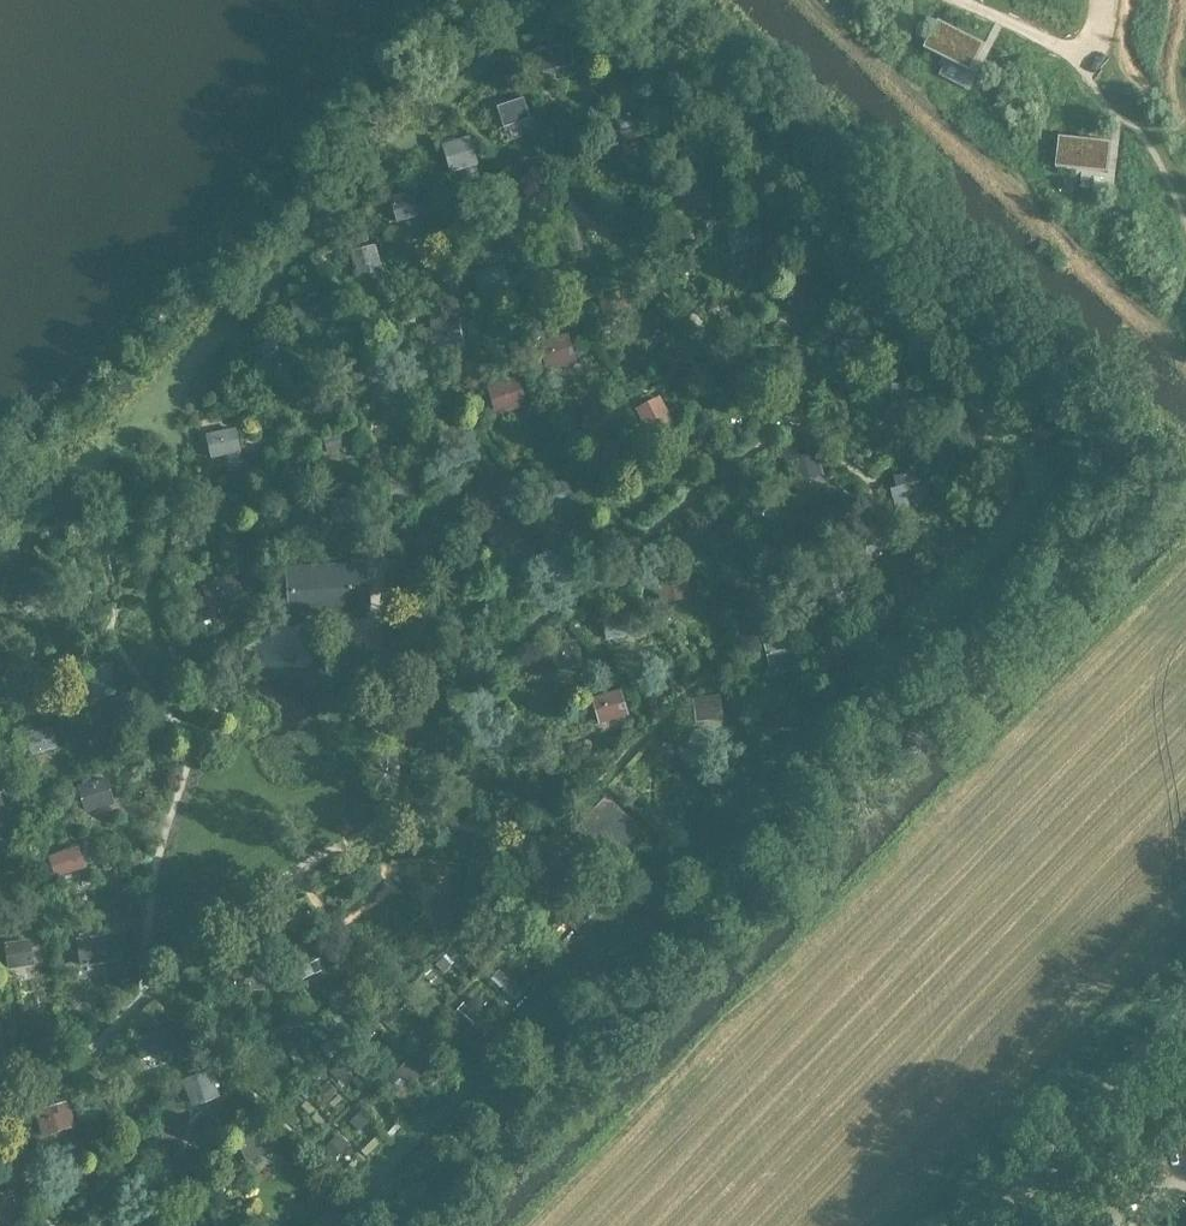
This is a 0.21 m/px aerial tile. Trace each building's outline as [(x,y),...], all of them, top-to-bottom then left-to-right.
[(982,46),(937,20),(921,47),(967,73),(982,46)] [(523,52),(523,80),(560,80),(560,52),(523,52)] [(1014,94),(996,122),(1011,132),(1030,105),(1014,94)] [(527,95),(499,102),(503,123),(532,117),(527,95)] [(1109,144),(1058,137),(1053,168),(1105,175),(1109,144)] [(437,147),(437,176),(474,176),(474,147),(437,147)] [(653,182),(653,211),(689,211),(689,182),(653,182)] [(393,218),(430,213),(426,186),(389,191),(393,218)] [(727,228),(733,251),(766,243),(760,220),(727,228)] [(366,250),(334,250),(334,289),(366,289),(366,250)] [(476,269),(480,287),(511,279),(507,261),(476,269)] [(814,305),(816,281),(799,279),(796,304),(814,305)] [(416,336),(416,365),(452,365),(452,336),(416,336)] [(520,341),(520,370),(556,370),(556,341),(520,341)] [(231,356),(231,384),(268,384),(268,356),(231,356)] [(524,379),(492,386),(498,411),(529,404),(524,379)] [(638,411),(638,440),(674,440),(674,411),(638,411)] [(203,432),(209,454),(242,446),(237,423),(203,432)] [(425,437),(425,465),(462,465),(462,437),(425,437)] [(310,444),(310,472),(347,472),(347,444),(310,444)] [(777,468),(790,493),(817,479),(804,454),(777,468)] [(882,473),(882,502),(919,502),(919,473),(882,473)] [(528,496),(528,525),(565,525),(565,496),(528,496)] [(289,511),(289,539),(320,539),(320,512),(289,511)] [(188,512),(188,541),(224,541),(224,512),(188,512)] [(289,571),(292,614),(367,608),(363,565),(289,571)] [(237,568),(201,583),(210,606),(246,592),(237,568)] [(597,621),(597,650),(634,650),(634,621),(597,621)] [(772,665),(805,654),(795,624),(762,634),(772,665)] [(554,650),(559,667),(583,661),(578,643),(554,650)] [(624,687),(594,695),(603,726),(632,718),(624,687)] [(692,706),(660,739),(709,740),(714,709),(692,706)] [(439,708),(439,737),(475,737),(475,708),(439,708)] [(54,722),(29,728),(35,752),(60,746),(54,722)] [(642,830),(606,794),(575,826),(611,862),(642,830)] [(69,795),(69,824),(106,824),(106,795),(69,795)] [(107,932),(70,936),(73,964),(110,961),(107,932)] [(32,980),(32,952),(0,952),(0,980),(32,980)] [(262,962),(233,964),(235,985),(250,984),(251,990),(264,989),(262,962)] [(124,1046),(129,1078),(174,1071),(169,1039),(124,1046)] [(211,1066),(183,1076),(193,1104),(221,1094),(211,1066)] [(259,1138),(222,1144),(227,1173),(264,1167),(259,1138)] [(109,1173),(66,1181),(70,1207),(114,1199),(109,1173)]
